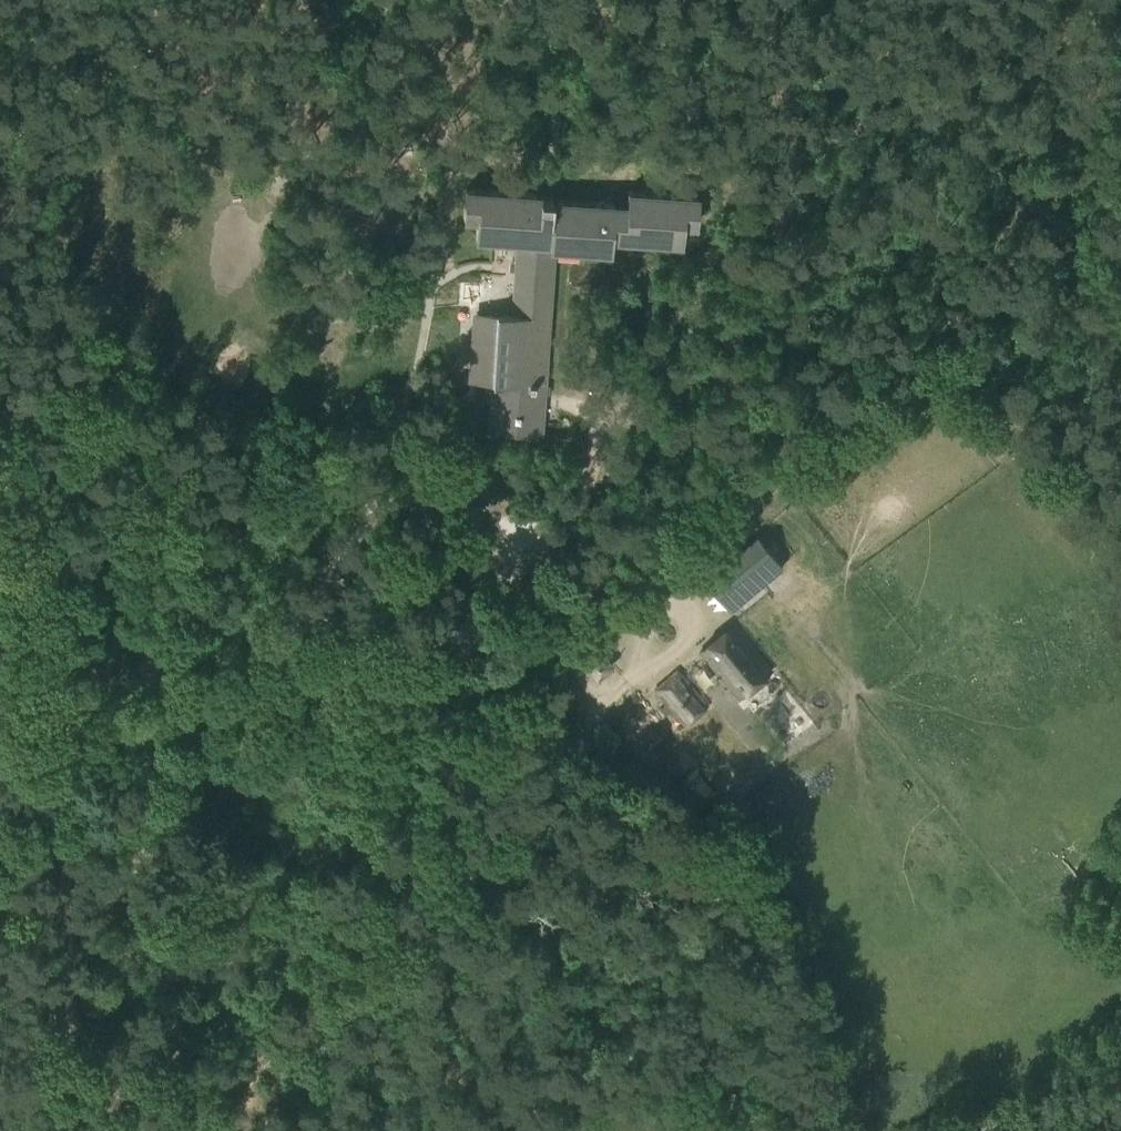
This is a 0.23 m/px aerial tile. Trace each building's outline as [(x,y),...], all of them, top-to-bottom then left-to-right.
[(466,189),(464,217),(477,218),(476,237),(517,240),(512,316),(477,313),(472,379),(492,381),(489,429),(541,433),(554,247),(610,251),(611,237),(681,242),(683,223),(695,224),(697,196),(627,191),(627,204),(552,199),(552,198),(535,197),(535,193),(466,189)] [(444,461),(439,481),(475,489),(474,496),(499,501),(506,468),(483,463),(482,470),(444,461)] [(756,535),(703,578),(730,610),(782,567),(756,535)] [(739,697),(771,670),(732,624),(700,651),(739,697)] [(597,674),(612,663),(598,644),(583,655),(597,674)] [(709,705),(678,669),(654,690),(666,704),(660,708),(665,714),(671,710),(685,726),(709,705)]
